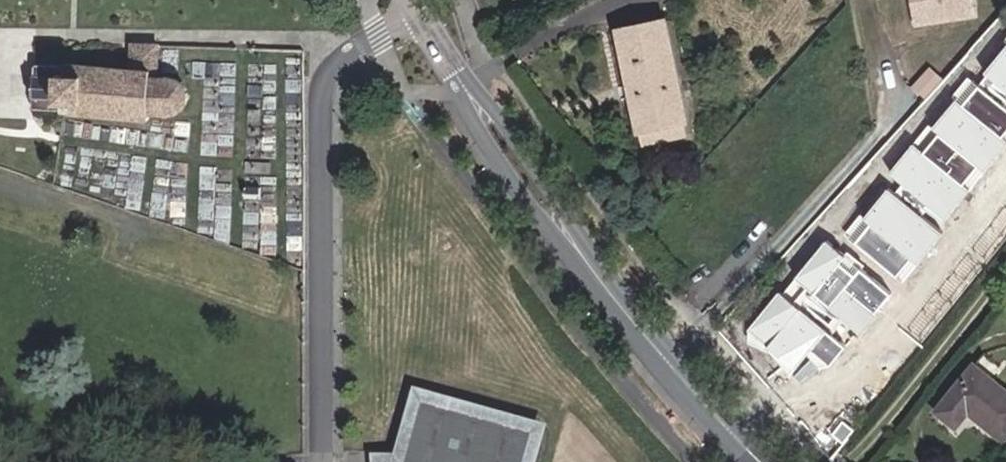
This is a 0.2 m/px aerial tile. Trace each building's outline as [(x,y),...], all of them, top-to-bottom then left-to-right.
[(973,0),(911,0),(915,25),(975,16),(973,0)] [(685,122),(664,21),(617,30),(638,131),(640,131),(643,144),(686,136),(683,122),(685,122)] [(161,43),(132,40),(130,68),(22,59),(18,107),(68,110),(149,118),(150,114),(168,115),(171,115),(174,115),(177,114),(180,112),(182,111),(185,108),(187,106),(188,103),(189,100),(190,97),(190,94),(190,91),(189,88),(188,85),(186,83),(184,80),(182,78),(180,76),(177,75),(171,73),(166,72),(159,73),(161,43)] [(973,364),(936,411),(957,427),(969,412),(1004,440),(1005,437),(1005,390),(973,364)] [(538,435),(424,404),(407,461),(530,461),(538,435)]
